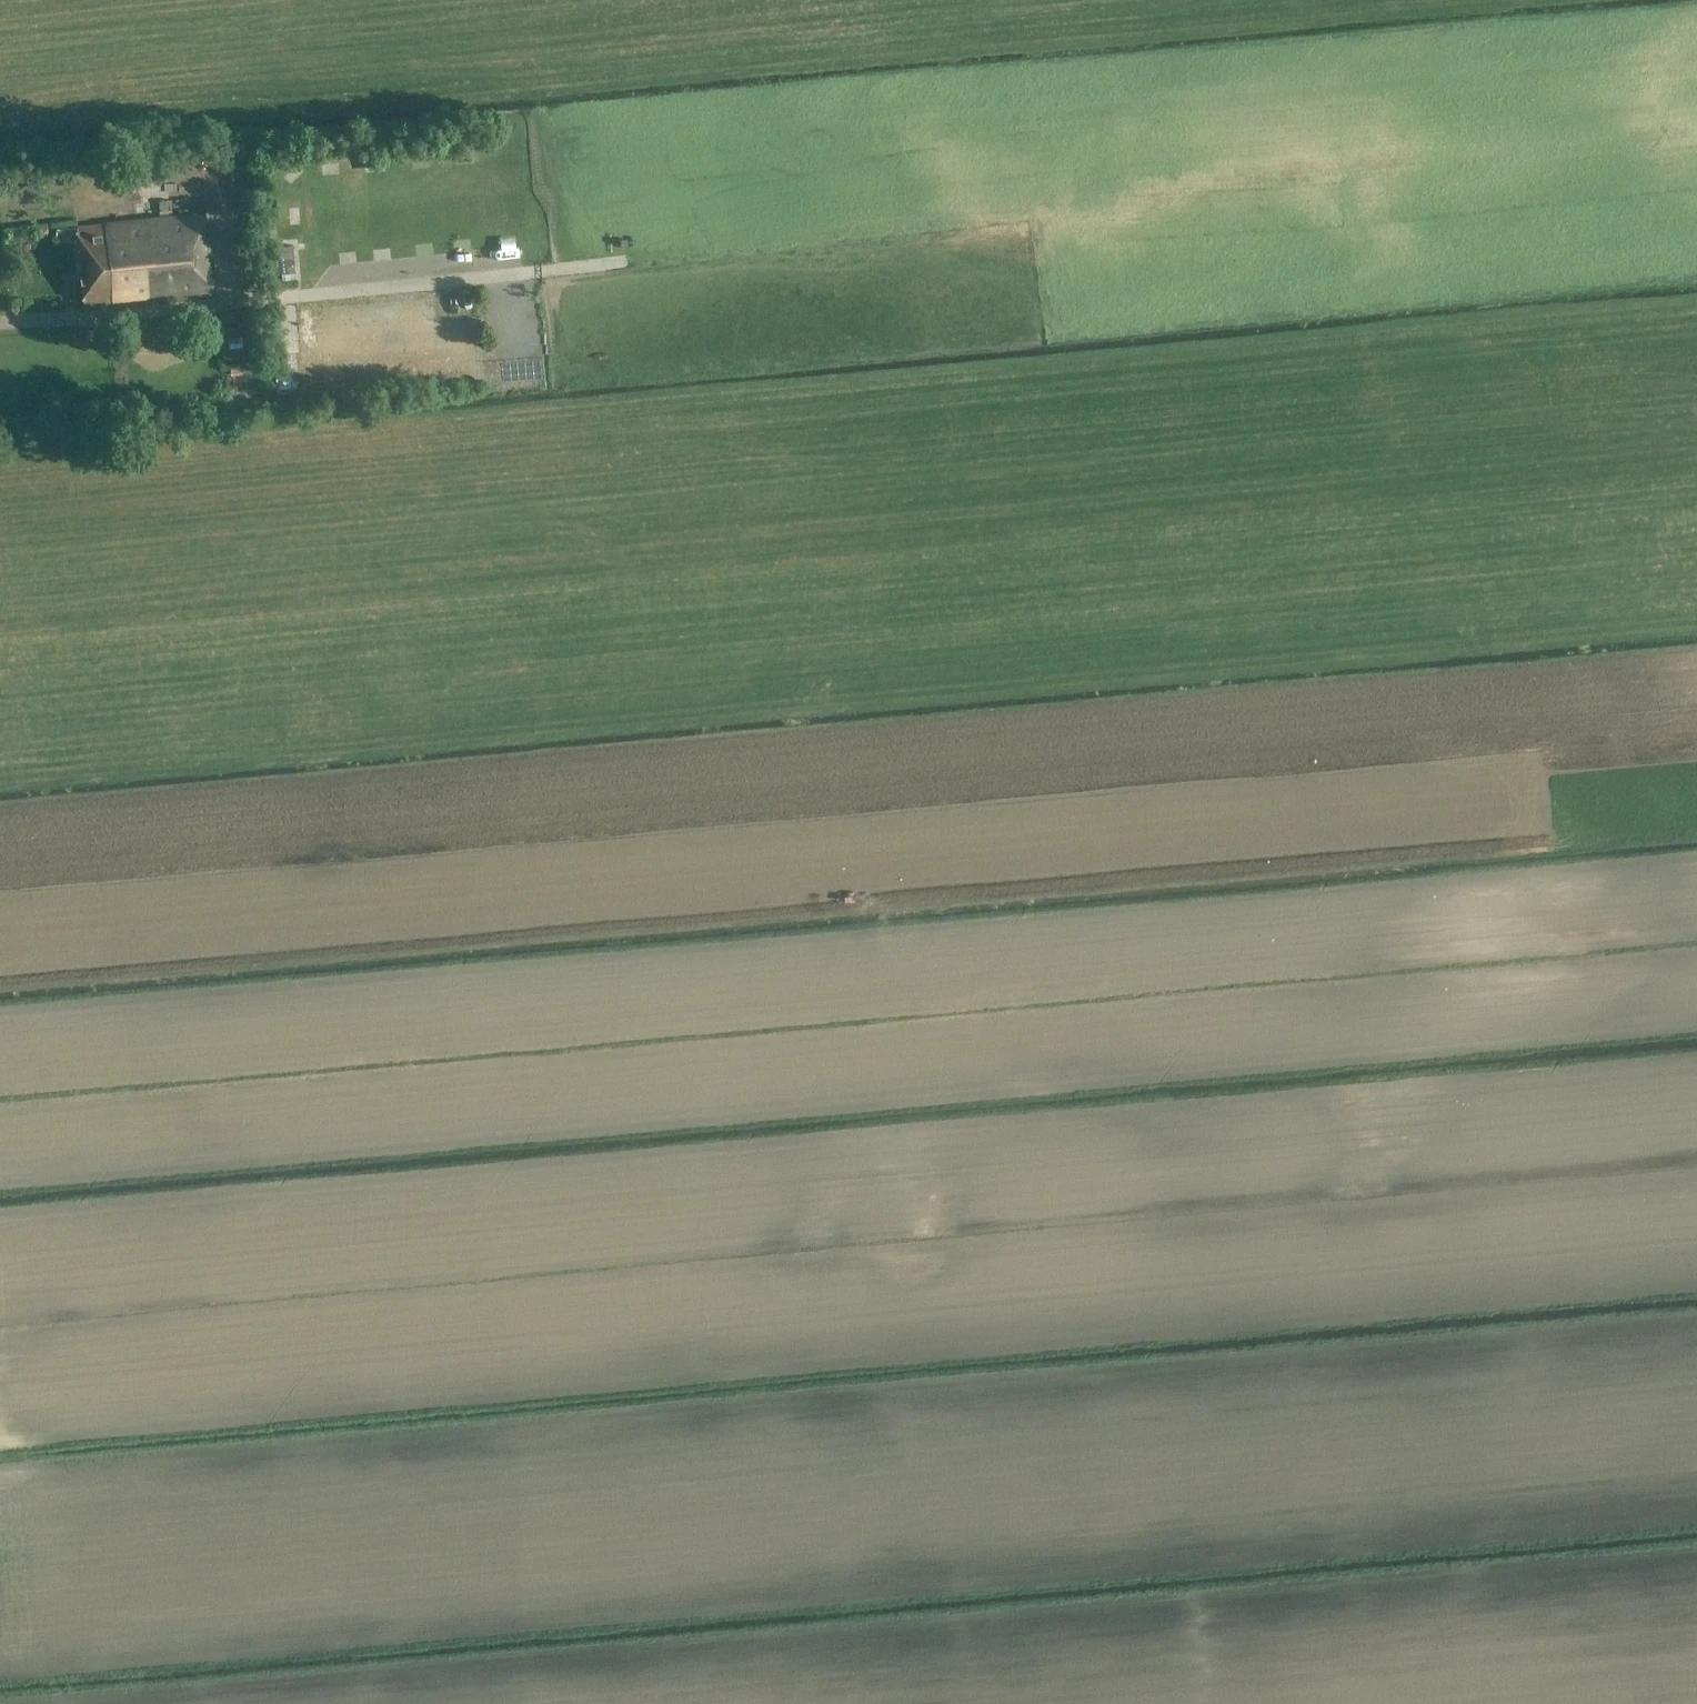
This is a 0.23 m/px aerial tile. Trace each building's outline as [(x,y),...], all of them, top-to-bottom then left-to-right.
[(181,164),(183,200),(230,198),(228,162),(181,164)] [(82,300),(214,286),(206,210),(75,223),(82,300)]
